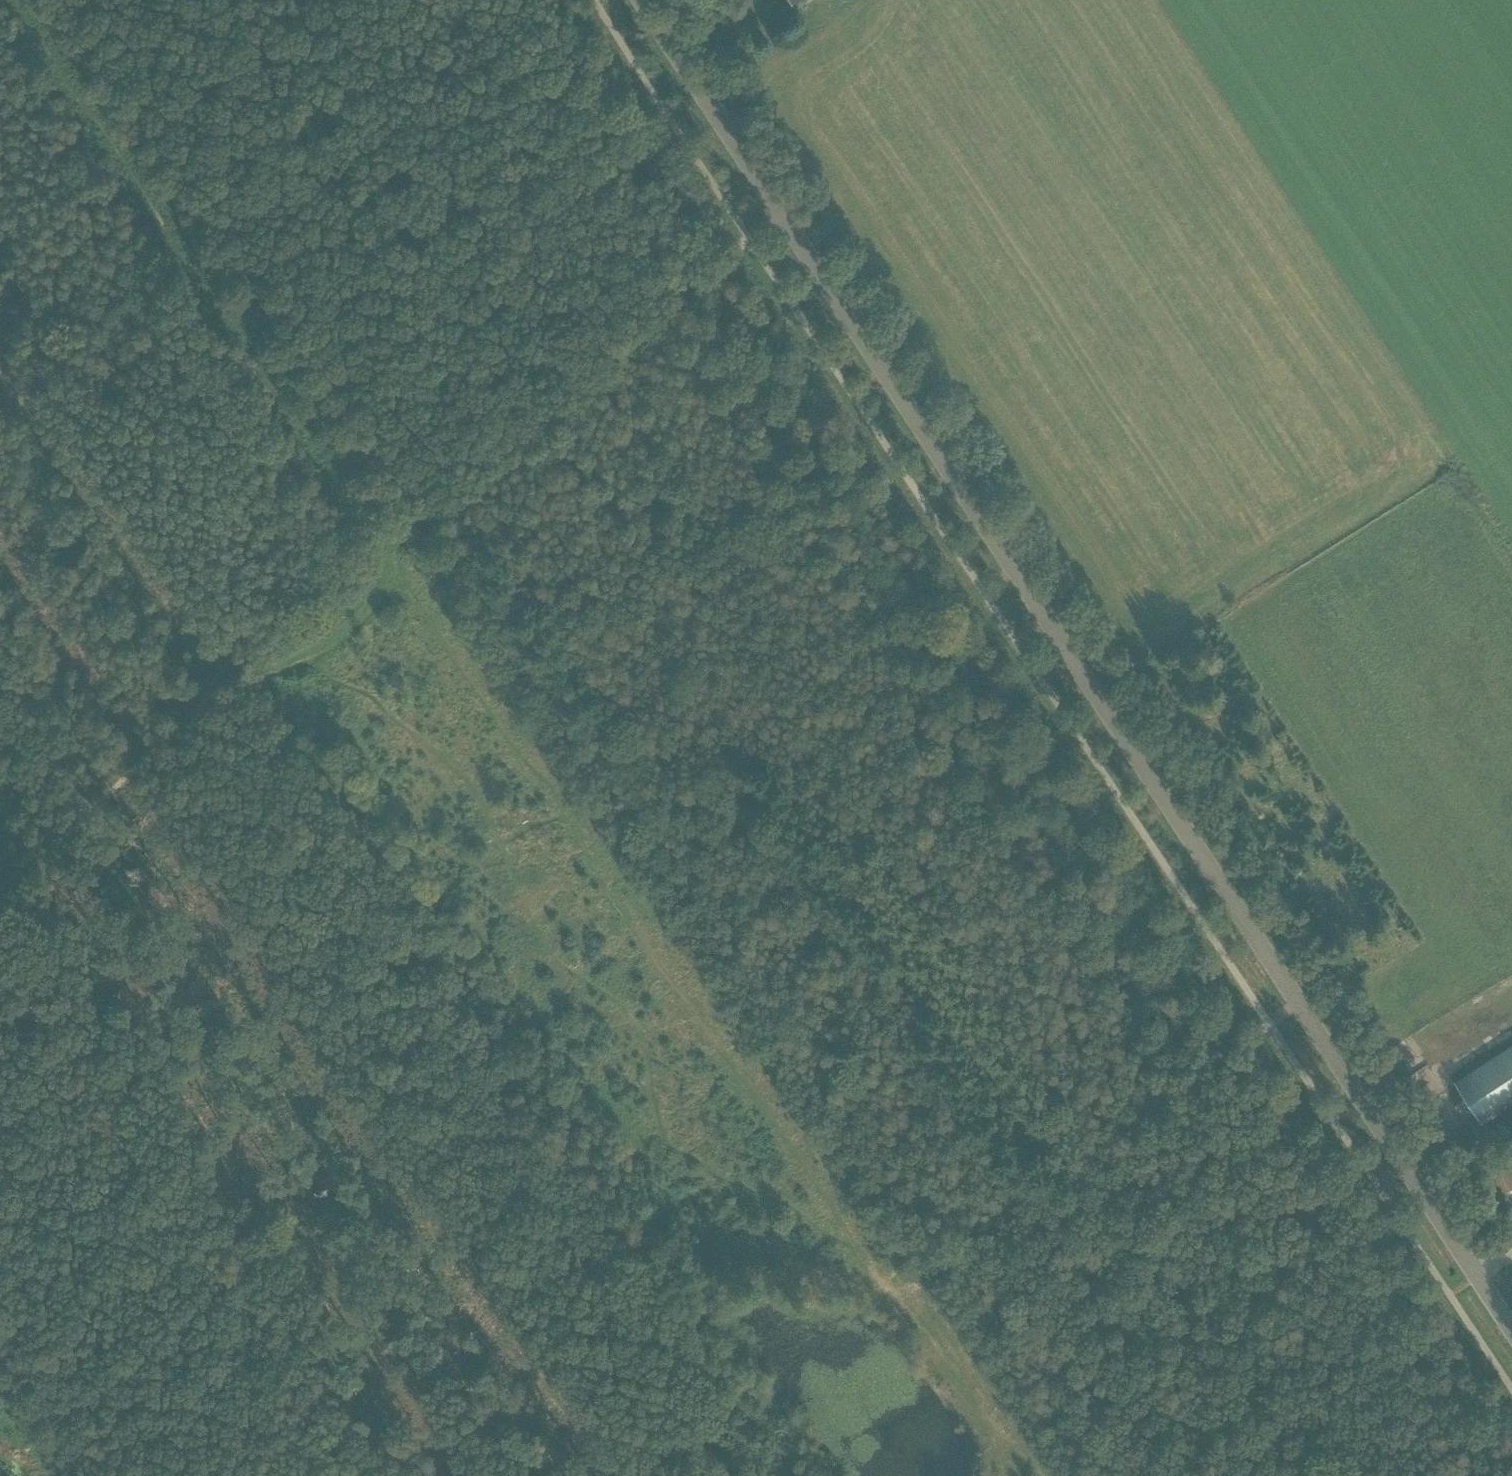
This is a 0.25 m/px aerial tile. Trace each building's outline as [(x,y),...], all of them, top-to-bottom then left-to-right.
[(1456,1083),(1482,1123),(1511,1104),(1511,1047),(1456,1083)] [(1499,1173),(1494,1176),(1505,1193),(1511,1189),(1511,1191),(1511,1162),(1498,1171),(1499,1173)]
